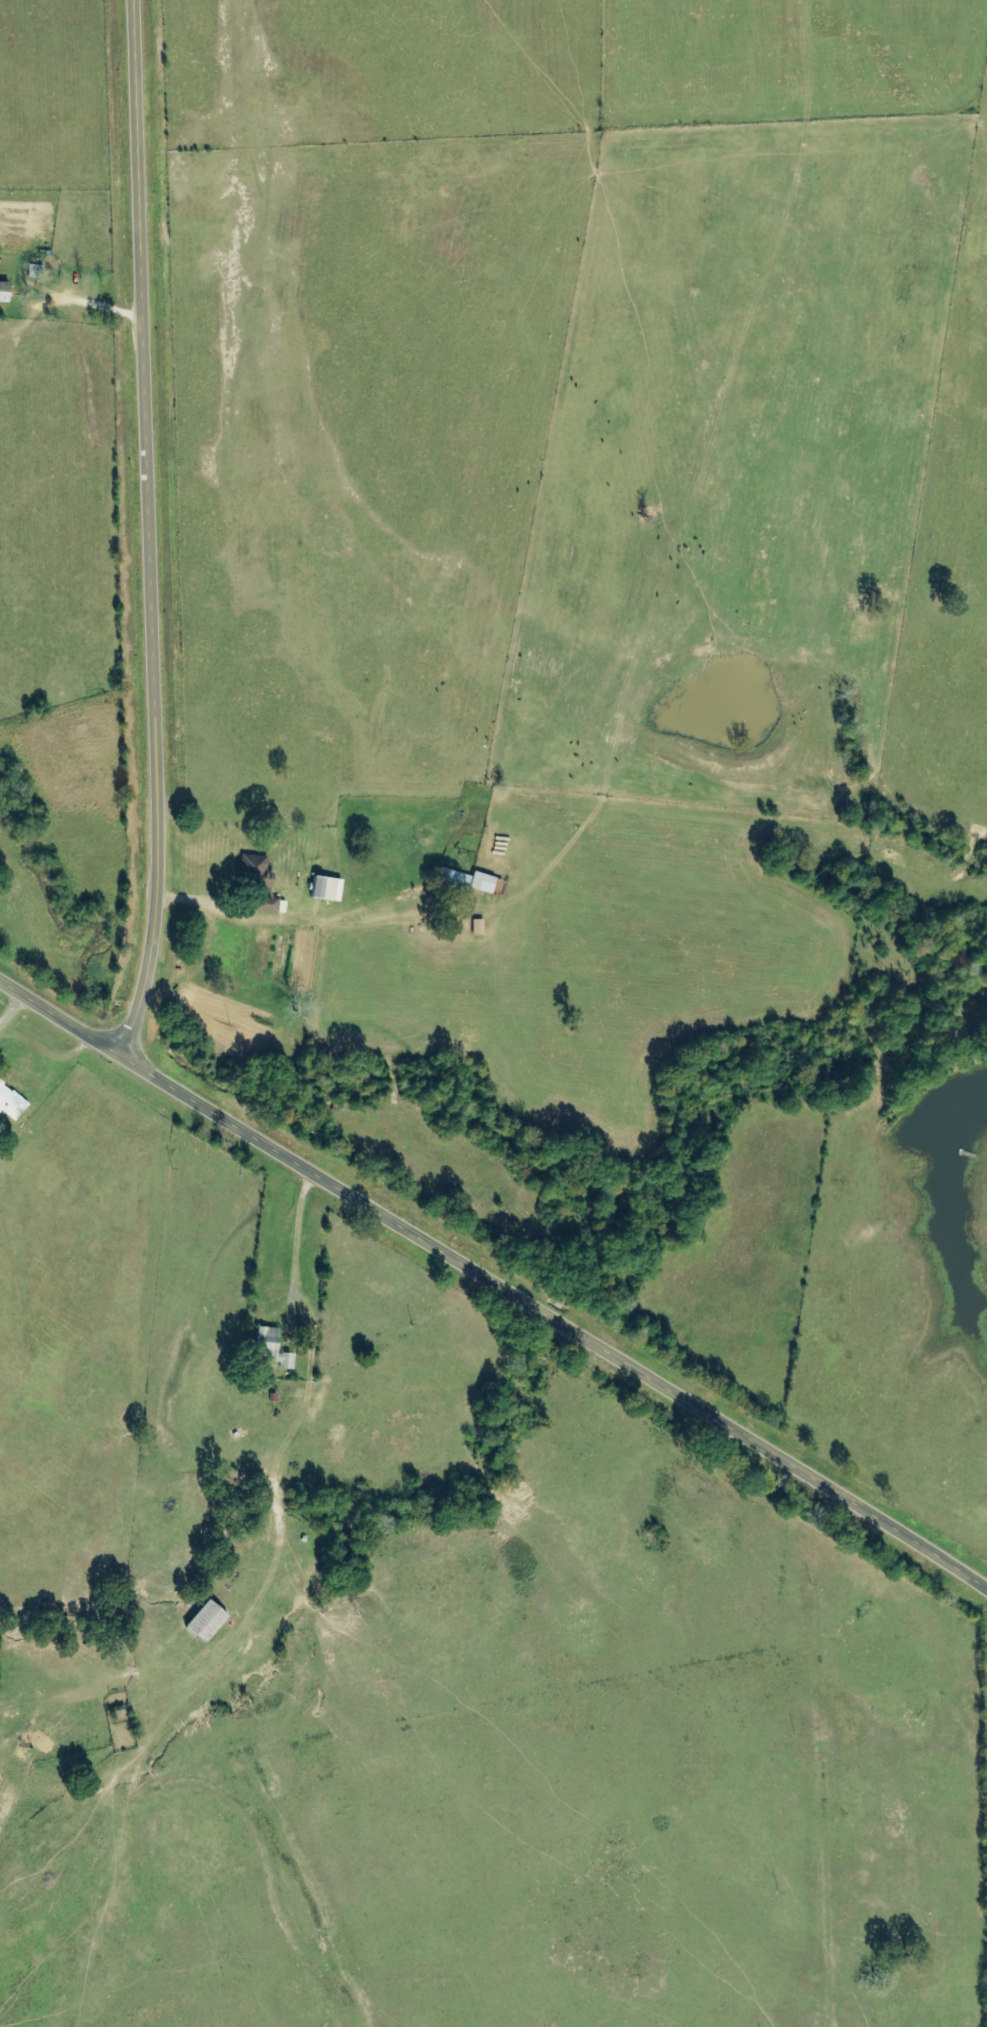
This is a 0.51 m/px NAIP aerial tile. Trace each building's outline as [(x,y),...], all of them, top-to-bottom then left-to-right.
[(0,281),(0,301),(7,301),(8,281),(0,281)] [(267,857),(248,855),(245,887),(257,889),(255,911),(284,914),(286,901),(270,899),(273,873),(265,872),(267,857)] [(497,894),(501,879),(473,872),(472,876),(440,867),(437,879),(497,894)] [(312,898),(333,901),(336,879),(315,876),(312,898)] [(473,935),(483,935),(483,919),(473,919),(473,935)] [(28,1105),(0,1080),(0,1111),(1,1110),(14,1121),(28,1105)] [(293,1370),(294,1354),(276,1353),(278,1328),(257,1327),(256,1361),(281,1362),(280,1370),(293,1370)] [(227,1617),(207,1600),(184,1626),(204,1643),(227,1617)]
